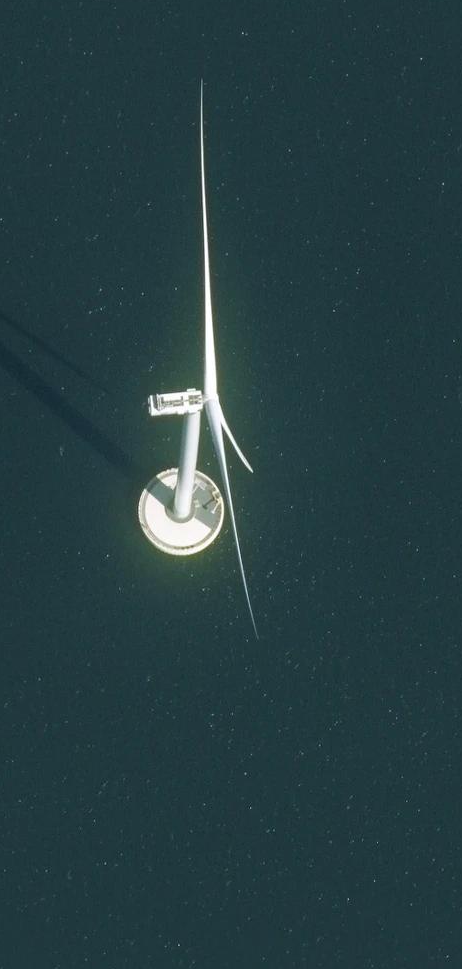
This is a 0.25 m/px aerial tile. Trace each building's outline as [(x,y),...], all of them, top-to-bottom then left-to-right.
[(190,514),(190,512),(190,510),(190,509),(189,508),(188,506),(187,505),(186,504),(184,504),(183,503),(181,503),(179,504),(178,504),(177,505),(175,506),(175,508),(174,509),(173,510),(173,512),(173,514),(174,515),(175,517),(175,518),(177,519),(178,520),(179,520),(181,521),(183,521),(184,520),(186,520),(187,519),(188,518),(189,517),(190,515),(190,514)]
